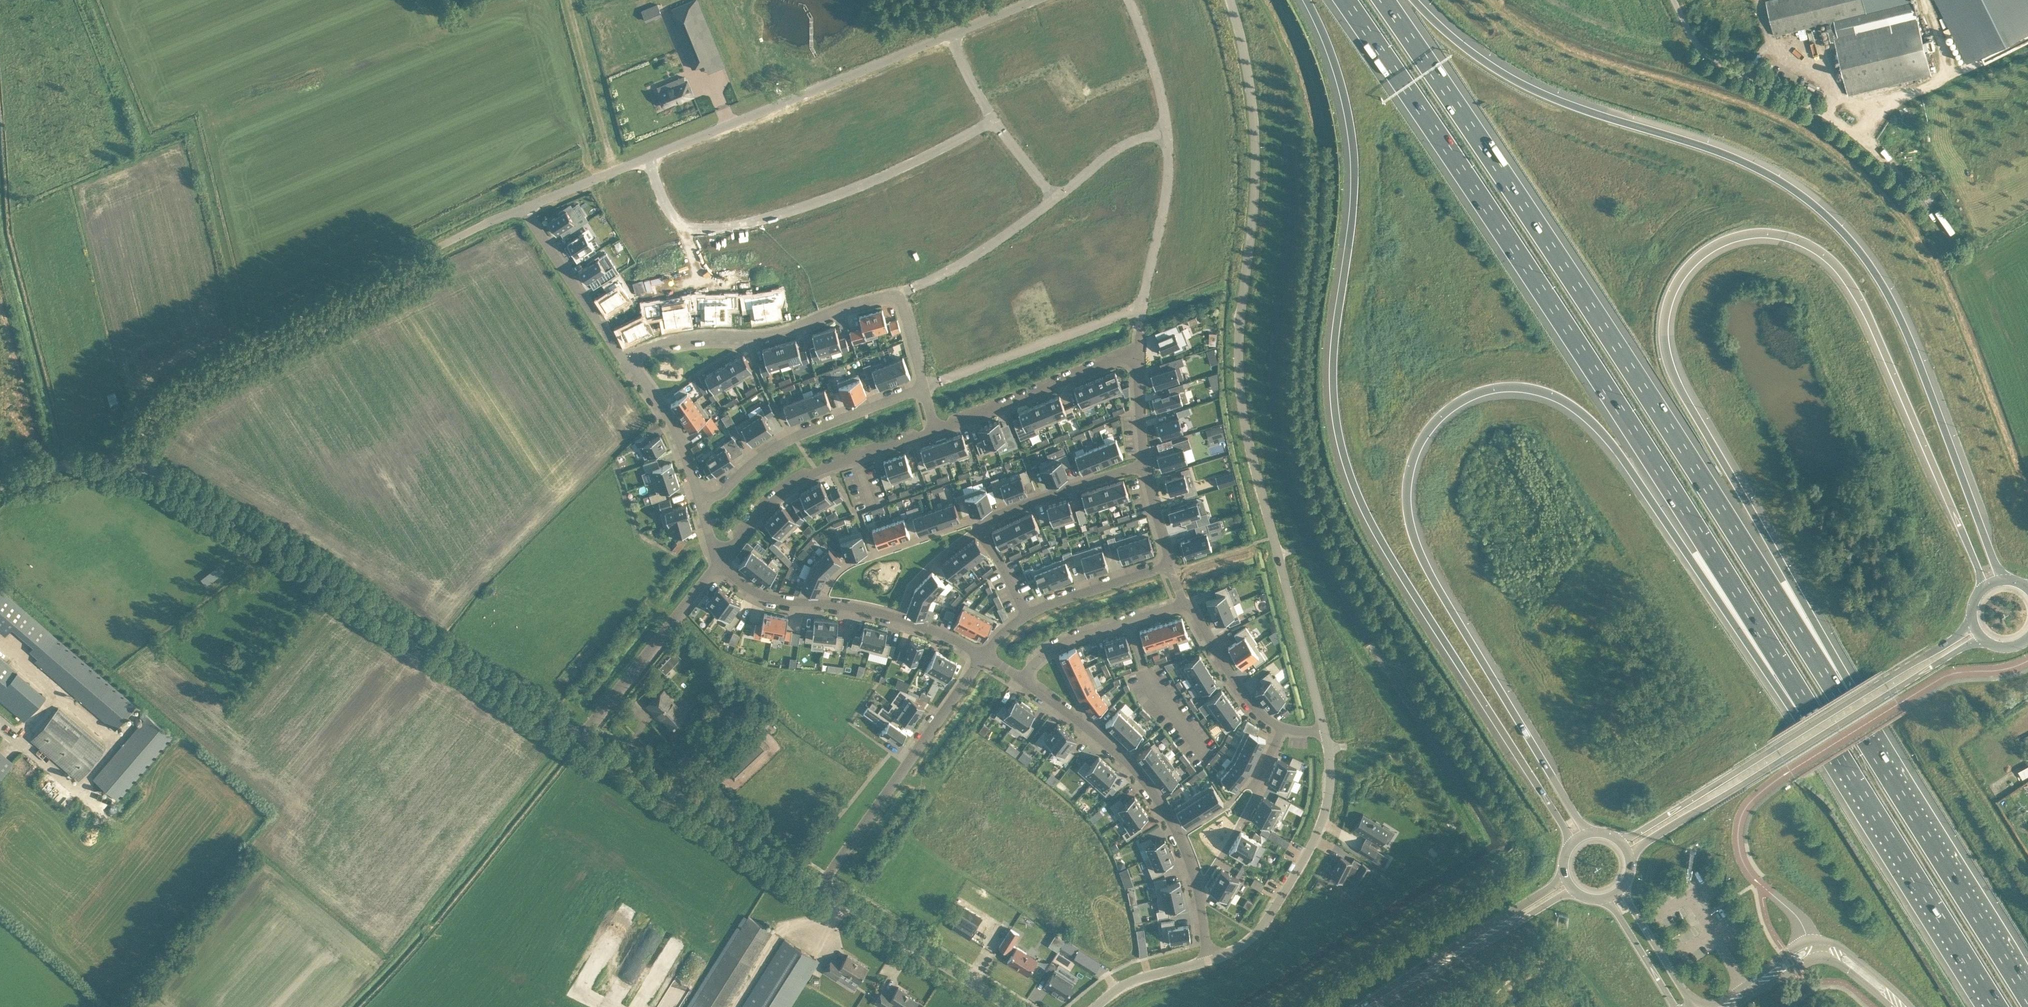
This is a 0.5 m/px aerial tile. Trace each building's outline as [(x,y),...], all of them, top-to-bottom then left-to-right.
[(704,63),(704,61),(719,55),(720,54),(712,35),(698,0),(692,0),(672,8),(677,21),(674,22),(684,45),(693,67),(704,63)] [(1815,24),(1816,30),(1822,28),(1821,23),(1826,21),(1831,41),(1835,40),(1848,94),(1931,74),(1920,27),(1913,0),(1911,1),(1911,0),(1768,0),(1766,0),(1775,35),(1777,34),(1815,24)] [(2027,40),(2027,0),(1936,0),(1967,62),(1982,55),(1985,62),(2027,40)] [(645,20),(661,13),(658,4),(642,10),(645,20)] [(1124,30),(1106,36),(1109,47),(1128,40),(1124,30)] [(1128,40),(1109,47),(1112,56),(1131,49),(1128,40)] [(1131,49),(1112,56),(1116,65),(1134,59),(1131,49)] [(1134,59),(1116,65),(1119,75),(1137,69),(1134,59)] [(669,88),(659,92),(658,92),(664,106),(676,101),(682,98),(682,99),(693,95),(687,80),(686,81),(684,76),(677,79),(668,83),(669,88)] [(1014,84),(998,95),(1004,104),(1020,93),(1014,84)] [(1020,93),(1004,104),(1011,113),(1026,102),(1020,93)] [(1026,102),(1011,113),(1016,121),(1032,110),(1026,102)] [(958,103),(949,108),(958,125),(967,120),(958,103)] [(1130,103),(1121,107),(1128,125),(1137,121),(1130,103)] [(1121,107),(1114,110),(1122,128),(1128,125),(1121,107)] [(949,108),(941,112),(950,129),(958,125),(949,108)] [(1032,110),(1016,121),(1022,129),(1035,121),(1038,118),(1032,110)] [(1114,110),(1108,113),(1115,131),(1122,128),(1114,110)] [(941,112),(932,117),(941,134),(950,129),(941,112)] [(1035,121),(1022,129),(1029,139),(1045,127),(1038,118),(1035,121)] [(1083,128),(1074,136),(1087,151),(1096,143),(1083,128)] [(1074,136),(1067,142),(1079,157),(1087,151),(1074,136)] [(991,140),(981,145),(990,163),(1000,158),(991,140)] [(1067,142),(1061,147),(1074,162),(1079,157),(1067,142)] [(981,145),(974,149),(984,166),(990,163),(981,145)] [(1061,147),(1056,152),(1068,166),(1074,162),(1061,147)] [(974,149),(968,152),(977,170),(984,166),(974,149)] [(968,152),(962,156),(971,173),(977,170),(968,152)] [(925,174),(919,177),(927,195),(934,192),(925,174)] [(919,177),(912,180),(921,198),(927,195),(919,177)] [(912,180),(906,183),(914,201),(921,198),(912,180)] [(1012,186),(1004,192),(1016,208),(1023,202),(1012,186)] [(1217,191),(1216,199),(1230,200),(1231,192),(1217,191)] [(1004,192),(997,198),(1008,213),(1016,208),(1004,192)] [(874,198),(862,202),(869,220),(880,216),(874,198)] [(997,198),(988,203),(999,219),(1008,213),(997,198)] [(862,202),(853,205),(860,223),(869,220),(862,202)] [(579,217),(571,204),(559,211),(561,213),(549,221),(549,220),(549,221),(550,223),(548,225),(553,231),(555,230),(556,233),(557,232),(568,225),(572,231),(588,220),(584,213),(579,217)] [(853,205),(844,209),(851,227),(860,223),(853,205)] [(844,209),(835,212),(842,230),(851,227),(844,209)] [(835,212),(824,216),(831,234),(842,230),(835,212)] [(1078,223),(1068,227),(1074,245),(1085,241),(1078,223)] [(1068,227),(1060,230),(1066,248),(1074,245),(1068,227)] [(787,228),(776,232),(781,251),(792,248),(787,228)] [(1060,230),(1052,233),(1058,251),(1066,248),(1060,230)] [(945,231),(936,236),(946,253),(954,248),(945,231)] [(595,236),(594,236),(595,237),(590,240),(585,232),(580,236),(579,234),(572,238),(573,240),(564,245),(570,254),(573,251),(576,255),(582,251),(586,257),(585,257),(585,258),(597,251),(595,248),(600,244),(595,236)] [(776,232),(769,233),(774,253),(781,251),(776,232)] [(769,233),(762,235),(767,255),(774,253),(769,233)] [(1052,233),(1044,236),(1050,254),(1058,251),(1052,233)] [(762,235),(755,237),(760,257),(767,255),(762,235)] [(1044,236),(1033,239),(1040,257),(1050,254),(1044,236)] [(621,238),(613,242),(617,252),(625,248),(621,238)] [(602,283),(617,273),(612,265),(608,268),(599,254),(588,261),(589,264),(579,270),(587,282),(597,276),(602,283)] [(1115,257),(1113,264),(1126,267),(1128,260),(1124,259),(1117,258),(1115,257)] [(778,272),(767,275),(768,281),(780,277),(778,272)] [(612,291),(600,299),(608,310),(630,295),(619,278),(608,285),(612,291)] [(962,278),(954,281),(963,298),(970,295),(962,278)] [(954,281),(947,285),(955,302),(963,298),(954,281)] [(774,292),(763,294),(767,318),(779,316),(776,303),(783,302),(781,290),(774,291),(774,292)] [(1084,291),(1073,295),(1079,313),(1090,309),(1084,291)] [(752,295),(744,296),(746,308),(753,307),(755,320),(767,318),(763,294),(752,296),(752,295)] [(705,295),(697,295),(698,308),(704,307),(705,320),(717,320),(716,296),(705,297),(705,295)] [(727,296),(716,296),(717,320),(729,320),(728,307),(735,307),(735,295),(727,295),(727,296)] [(1073,295),(1065,298),(1071,316),(1079,313),(1073,295)] [(684,298),(673,300),(677,324),(689,322),(687,309),(693,308),(691,296),(684,297),(684,298)] [(673,300),(661,302),(666,326),(677,324),(673,300)] [(659,302),(652,303),(654,315),(661,313),(659,302)] [(652,303),(645,304),(647,316),(654,315),(652,303)] [(871,312),(877,331),(888,328),(888,327),(891,327),(892,332),(901,330),(897,318),(889,321),(886,322),(883,309),(871,312)] [(878,336),(877,331),(871,312),(859,315),(863,328),(858,330),(858,329),(850,331),(853,343),(878,336)] [(1198,322),(1196,315),(1187,319),(1190,325),(1198,322)] [(1015,316),(1007,319),(1013,337),(1021,334),(1015,316)] [(624,329),(620,331),(625,340),(628,338),(629,340),(650,329),(643,317),(623,327),(624,329)] [(1007,319),(999,321),(1005,340),(1013,337),(1007,319)] [(999,321),(991,324),(997,342),(1005,340),(999,321)] [(1165,329),(1168,334),(1156,339),(1162,354),(1173,349),(1174,352),(1174,353),(1187,347),(1185,348),(1183,345),(1188,343),(1188,344),(1189,343),(1182,328),(1182,329),(1180,329),(1177,323),(1164,328),(1164,329),(1165,329)] [(991,324),(982,327),(989,345),(997,342),(991,324)] [(824,330),(831,353),(842,350),(842,351),(849,348),(846,337),(839,339),(835,326),(824,330)] [(831,353),(824,330),(812,333),(816,346),(810,348),(813,359),(820,357),(820,356),(831,353)] [(790,361),(791,366),(810,360),(806,349),(800,351),(796,338),(784,342),(790,361)] [(780,364),(790,361),(784,342),(774,345),(780,364)] [(780,364),(774,345),(763,349),(766,361),(759,363),(763,375),(771,372),(769,368),(780,364)] [(1213,348),(1207,350),(1209,357),(1216,355),(1213,348)] [(743,375),(743,374),(752,369),(743,353),(734,359),(743,375)] [(893,361),(900,379),(910,376),(903,356),(902,357),(893,361)] [(1151,373),(1155,387),(1183,378),(1179,365),(1184,364),(1182,356),(1160,363),(1162,370),(1151,373)] [(743,375),(734,359),(724,364),(735,383),(745,378),(743,374),(743,375)] [(882,365),(883,364),(882,361),(871,365),(870,363),(863,365),(867,377),(874,374),(879,387),(890,383),(882,365)] [(882,365),(890,383),(900,379),(893,361),(883,364),(882,365)] [(735,383),(724,364),(715,370),(724,385),(723,386),(725,389),(735,383)] [(724,385),(715,370),(705,375),(714,391),(723,386),(724,385)] [(1115,371),(1114,371),(1104,375),(1113,396),(1123,391),(1117,377),(1115,371)] [(1218,372),(1208,375),(1210,382),(1218,380),(1218,372)] [(848,378),(856,398),(866,394),(859,374),(848,378)] [(1103,400),(1113,396),(1104,375),(1094,379),(1103,400)] [(845,402),(856,398),(848,378),(838,382),(845,402)] [(1103,400),(1094,379),(1085,383),(1093,405),(1094,404),(1093,404),(1096,402),(1103,400)] [(1169,387),(1170,392),(1161,395),(1162,396),(1152,399),(1156,411),(1166,407),(1166,409),(1173,407),(1172,407),(1172,406),(1183,402),(1180,393),(1185,391),(1186,391),(1183,382),(1168,387),(1169,387)] [(1075,387),(1074,387),(1076,393),(1083,409),(1093,405),(1085,383),(1075,387)] [(704,384),(700,386),(704,393),(708,391),(704,384)] [(678,398),(671,403),(672,404),(672,403),(678,412),(694,401),(688,392),(688,391),(688,392),(684,387),(684,386),(674,393),(675,393),(678,398)] [(831,406),(825,389),(814,393),(821,410),(831,406)] [(110,404),(117,402),(113,390),(107,392),(110,404)] [(804,397),(811,413),(821,410),(814,393),(804,397)] [(1059,395),(1049,399),(1057,420),(1067,416),(1068,419),(1075,416),(1071,406),(1065,408),(1059,395)] [(794,400),(800,417),(811,413),(804,397),(794,400)] [(684,421),(704,407),(697,398),(694,401),(678,412),(684,421)] [(1039,403),(1047,424),(1056,420),(1057,420),(1049,399),(1039,403)] [(794,400),(784,404),(790,421),(800,417),(794,400)] [(750,417),(762,437),(772,431),(765,418),(767,416),(768,417),(775,412),(769,402),(761,407),(763,409),(750,417)] [(1047,424),(1039,403),(1029,407),(1039,431),(1038,428),(1047,424)] [(1189,406),(1176,410),(1178,416),(1179,416),(1191,412),(1189,406)] [(715,421),(710,415),(710,416),(704,407),(684,421),(690,430),(701,423),(705,428),(715,421)] [(1023,422),(1015,425),(1020,439),(1039,431),(1029,407),(1019,412),(1023,422)] [(1157,423),(1161,437),(1162,437),(1162,436),(1182,429),(1183,430),(1179,416),(1178,416),(1178,417),(1157,423),(1157,422),(1157,423)] [(762,437),(750,417),(737,424),(736,423),(728,427),(734,438),(742,433),(742,432),(744,431),(752,443),(762,437)] [(1113,427),(1121,424),(1119,418),(1111,421),(1113,427)] [(999,420),(988,424),(997,447),(1008,443),(1005,437),(999,420)] [(708,434),(709,434),(719,427),(718,426),(718,427),(717,425),(715,421),(705,428),(705,429),(708,433),(708,434)] [(980,454),(997,447),(988,424),(978,428),(982,440),(976,442),(980,454)] [(1210,427),(1214,438),(1223,435),(1220,424),(1210,427)] [(959,458),(970,455),(962,433),(952,437),(959,458)] [(1063,433),(1055,436),(1057,441),(1059,440),(1065,438),(1063,434),(1063,433)] [(639,446),(645,457),(667,447),(661,435),(649,440),(646,434),(635,439),(638,446),(639,446)] [(1016,440),(1013,434),(1005,437),(1008,443),(1016,440)] [(959,458),(952,437),(947,439),(946,439),(946,437),(941,439),(949,461),(957,458),(958,458),(959,459),(959,458)] [(1175,450),(1157,455),(1161,469),(1165,467),(1166,470),(1175,467),(1174,465),(1187,460),(1184,449),(1191,447),(1188,437),(1172,442),(1175,450)] [(1115,439),(1106,443),(1112,459),(1122,455),(1122,456),(1123,455),(1116,438),(1115,439)] [(931,444),(939,465),(943,463),(949,461),(941,439),(936,440),(937,442),(936,442),(931,444)] [(724,443),(714,449),(726,468),(735,462),(724,443)] [(1102,464),(1112,459),(1106,443),(1096,447),(1102,464)] [(918,461),(922,472),(929,469),(929,468),(939,465),(931,444),(921,448),(925,459),(918,461)] [(1092,468),(1102,464),(1096,447),(1086,451),(1092,468)] [(716,473),(726,468),(714,449),(716,452),(707,458),(709,462),(703,466),(710,476),(715,473),(716,473)] [(1092,468),(1086,451),(1076,455),(1075,455),(1082,472),(1083,472),(1092,468)] [(895,457),(902,479),(913,476),(905,453),(895,457)] [(1066,453),(1049,460),(1058,480),(1068,476),(1064,467),(1071,464),(1066,453)] [(888,473),(881,475),(885,487),(893,485),(893,483),(902,479),(895,457),(885,460),(884,460),(888,473)] [(653,481),(676,473),(672,462),(660,466),(657,459),(643,464),(646,471),(649,470),(653,481)] [(1058,480),(1049,460),(1039,464),(1047,484),(1058,480)] [(1009,475),(1017,496),(1028,492),(1024,483),(1030,480),(1026,469),(1020,471),(1021,475),(1011,479),(1010,475),(1009,475)] [(1216,476),(1215,476),(1219,487),(1219,486),(1236,481),(1233,471),(1216,476)] [(676,473),(653,481),(657,492),(680,484),(676,473)] [(1166,479),(1165,479),(1170,493),(1170,492),(1188,487),(1188,488),(1189,487),(1186,480),(1184,473),(1184,474),(1166,479)] [(1017,496),(1009,475),(999,479),(998,476),(991,479),(995,491),(1002,488),(1006,500),(1017,496)] [(1123,479),(1113,483),(1118,500),(1129,497),(1123,479)] [(820,482),(810,488),(822,509),(836,501),(836,502),(844,498),(838,487),(830,491),(831,492),(828,494),(821,482),(820,482)] [(1102,486),(1108,503),(1118,500),(1113,483),(1102,486)] [(981,510),(992,506),(985,485),(974,489),(981,510)] [(1108,503),(1102,486),(1092,489),(1098,506),(1108,503)] [(822,509),(810,488),(800,493),(806,505),(800,508),(806,519),(813,515),(812,514),(822,509)] [(981,510),(974,489),(955,496),(957,501),(965,499),(971,514),(981,510)] [(1092,489),(1081,493),(1087,510),(1098,506),(1092,489)] [(664,524),(690,517),(686,504),(673,508),(672,505),(673,505),(671,498),(659,501),(661,509),(662,508),(663,511),(660,512),(664,524)] [(1058,502),(1064,523),(1075,520),(1068,498),(1058,502)] [(1179,506),(1168,509),(1172,523),(1195,516),(1198,525),(1206,522),(1210,521),(1207,511),(1201,513),(1197,500),(1187,503),(1187,501),(1178,503),(1178,504),(1179,504),(1179,506)] [(944,505),(950,522),(960,518),(954,501),(944,505)] [(1053,526),(1064,523),(1058,502),(1047,505),(1053,526)] [(774,513),(791,531),(805,518),(796,509),(791,514),(782,505),(774,513)] [(933,509),(939,526),(950,522),(944,505),(933,509)] [(1076,509),(1080,522),(1087,520),(1083,507),(1076,509)] [(839,514),(835,508),(826,513),(829,519),(839,514)] [(923,512),(929,529),(939,526),(933,509),(923,512)] [(929,529),(923,512),(913,516),(919,533),(929,529)] [(1040,528),(1032,512),(1022,517),(1029,533),(1040,528)] [(778,545),(791,531),(774,513),(765,522),(774,531),(769,536),(778,545)] [(690,517),(664,524),(664,525),(666,524),(670,536),(692,530),(689,518),(690,517)] [(1012,521),(1020,538),(1029,533),(1022,517),(1012,521)] [(910,535),(904,518),(893,522),(899,539),(910,535)] [(1210,521),(1206,522),(1209,531),(1222,527),(1220,518),(1210,521)] [(1020,538),(1012,521),(1002,526),(1010,542),(1020,538)] [(815,527),(809,522),(802,529),(808,534),(815,527)] [(883,525),(889,542),(899,539),(893,522),(883,525)] [(883,525),(872,529),(878,546),(889,542),(883,525)] [(1002,526),(992,531),(1000,547),(1010,542),(1002,526)] [(851,533),(850,534),(857,555),(859,554),(868,551),(860,530),(851,533)] [(1136,533),(1143,555),(1154,551),(1147,530),(1137,533),(1137,532),(1136,533)] [(1212,547),(1209,540),(1207,533),(1207,531),(1197,534),(1189,537),(1189,538),(1190,537),(1190,539),(1182,542),(1182,541),(1181,541),(1182,544),(1179,544),(1183,556),(1185,555),(1185,556),(1186,555),(1194,552),(1195,554),(1207,550),(1206,549),(1211,547),(1211,548),(1212,547)] [(1136,533),(1126,536),(1133,558),(1143,555),(1136,533)] [(857,555),(850,534),(839,537),(846,558),(857,555)] [(1115,535),(1107,537),(1112,553),(1119,551),(1122,561),(1133,558),(1126,536),(1116,539),(1115,535)] [(681,536),(677,541),(678,542),(683,546),(687,541),(681,536)] [(976,538),(967,544),(978,559),(987,552),(976,538)] [(767,544),(772,549),(776,545),(771,540),(767,544)] [(743,545),(750,551),(754,546),(747,541),(743,545)] [(967,544),(958,551),(969,565),(978,559),(967,544)] [(1101,544),(1090,547),(1098,571),(1108,568),(1101,544)] [(777,552),(780,549),(776,545),(772,549),(777,553),(777,552)] [(739,565),(748,572),(763,553),(754,546),(750,551),(742,561),(739,565)] [(806,550),(804,547),(799,553),(802,556),(808,551),(806,550)] [(1087,574),(1098,571),(1090,547),(1072,553),(1075,563),(1076,564),(1083,562),(1087,574)] [(821,556),(833,569),(841,561),(829,548),(821,556)] [(1064,557),(1054,561),(1062,581),(1072,577),(1068,566),(1075,563),(1072,553),(1071,550),(1062,554),(1064,557)] [(958,551),(950,558),(961,572),(969,565),(958,551)] [(760,556),(748,572),(756,579),(769,563),(761,556),(760,556)] [(811,565),(826,576),(833,569),(821,556),(811,565)] [(950,558),(941,565),(952,579),(961,572),(950,558)] [(780,567),(771,560),(769,563),(756,579),(765,585),(765,586),(780,567)] [(1052,585),(1062,581),(1054,561),(1044,565),(1052,585)] [(207,584),(224,572),(219,565),(201,577),(207,584)] [(826,576),(811,565),(806,578),(822,585),(826,576)] [(1041,590),(1052,585),(1044,565),(1034,569),(1033,566),(1023,570),(1029,581),(1037,578),(1041,590)] [(932,571),(924,579),(937,592),(945,584),(932,571)] [(822,585),(806,578),(801,588),(818,595),(822,585)] [(937,592),(924,579),(915,589),(931,599),(937,592)] [(1218,596),(1206,601),(1211,612),(1233,603),(1226,585),(1215,590),(1218,596)] [(730,594),(719,586),(711,597),(706,593),(698,602),(705,607),(707,603),(718,610),(715,614),(716,614),(730,594)] [(915,589),(911,601),(927,608),(931,599),(915,589)] [(4,635),(10,627),(25,611),(0,590),(0,631),(4,635)] [(731,594),(730,594),(716,614),(727,622),(725,624),(731,628),(739,617),(734,613),(741,603),(730,595),(731,594)] [(927,608),(911,601),(907,612),(924,618),(927,608)] [(964,629),(975,608),(964,603),(954,624),(964,629)] [(1233,603),(1211,612),(1216,623),(1227,619),(1229,625),(1240,620),(1233,603)] [(954,611),(946,608),(946,611),(944,614),(944,616),(952,619),(955,611),(954,611)] [(975,608),(964,629),(973,634),(984,613),(975,608)] [(773,634),(776,615),(765,612),(762,625),(755,624),(753,636),(761,637),(762,632),(773,634)] [(984,613),(973,634),(983,639),(994,618),(984,613)] [(773,634),(772,639),(783,641),(790,643),(793,631),(786,630),(788,617),(776,615),(773,634)] [(824,643),(827,618),(815,617),(813,629),(807,629),(805,641),(824,642),(824,643)] [(1177,638),(1176,638),(1178,642),(1189,639),(1182,617),(1171,620),(1177,638)] [(827,618),(824,643),(835,645),(835,647),(842,648),(844,636),(837,635),(839,620),(827,618)] [(1166,641),(1167,641),(1176,638),(1177,638),(1171,620),(1161,624),(1166,641)] [(870,651),(876,626),(864,623),(861,637),(854,635),(851,647),(858,648),(859,647),(869,650),(869,651),(870,651)] [(1166,641),(1161,624),(1151,627),(1156,644),(1157,648),(1168,645),(1167,641),(1166,641)] [(876,626),(870,651),(888,655),(891,644),(884,642),(888,630),(876,626)] [(1238,640),(1228,647),(1235,656),(1257,642),(1246,626),(1234,634),(1238,640)] [(1145,648),(1156,644),(1151,627),(1140,630),(1145,648)] [(735,644),(740,633),(733,630),(728,641),(735,644)] [(798,644),(800,632),(793,631),(790,643),(798,644)] [(1126,635),(1115,638),(1122,659),(1132,656),(1126,635)] [(135,706),(55,637),(49,645),(44,641),(41,645),(37,642),(29,650),(38,657),(35,661),(115,730),(135,706)] [(1122,659),(1115,638),(1104,642),(1111,663),(1122,659)] [(911,639),(906,651),(900,649),(896,660),(903,662),(903,661),(915,666),(924,644),(911,639)] [(1257,642),(1235,656),(1242,666),(1252,660),(1256,665),(1266,658),(1255,643),(1257,642)] [(1064,665),(1081,657),(1076,648),(1076,647),(1059,655),(1060,655),(1064,665)] [(935,677),(947,656),(936,650),(925,671),(935,677)] [(1186,676),(1205,664),(1199,654),(1180,666),(1186,676)] [(947,656),(935,677),(946,683),(957,661),(947,656)] [(1085,667),(1085,666),(1081,657),(1064,665),(1069,675),(1085,667)] [(24,721),(40,702),(12,677),(16,672),(16,671),(11,667),(0,658),(0,700),(24,721)] [(665,674),(669,670),(662,664),(658,668),(665,674)] [(1211,673),(1205,664),(1186,676),(1187,676),(1192,685),(1211,673)] [(1069,675),(1074,684),(1093,675),(1089,665),(1085,666),(1085,667),(1069,675)] [(1264,684),(1255,691),(1262,701),(1283,684),(1275,675),(1274,676),(1269,671),(1260,678),(1264,684)] [(1198,694),(1217,682),(1211,673),(1192,685),(1198,694)] [(1098,685),(1093,675),(1074,684),(1079,696),(1094,686),(1095,687),(1098,685)] [(1079,696),(1087,706),(1101,695),(1095,687),(1094,686),(1079,696)] [(660,714),(664,718),(672,726),(674,724),(674,725),(676,723),(679,726),(683,726),(689,721),(688,717),(671,700),(674,697),(665,688),(647,705),(658,716),(660,714)] [(900,688),(891,701),(896,705),(898,703),(918,717),(925,707),(915,700),(918,696),(912,693),(906,690),(901,688),(900,688)] [(1278,688),(1262,701),(1270,710),(1285,698),(1278,689),(1278,688)] [(1214,709),(1228,698),(1221,689),(1204,702),(1211,712),(1214,709)] [(1101,695),(1087,706),(1093,715),(1111,702),(1104,692),(1101,695)] [(1003,704),(995,716),(1001,720),(1002,718),(1011,725),(1026,704),(1022,701),(1021,702),(1015,698),(1008,708),(1003,704)] [(1235,707),(1228,698),(1214,709),(1220,717),(1220,718),(1235,707)] [(872,701),(869,705),(875,709),(878,705),(872,701)] [(882,705),(878,711),(897,725),(901,719),(911,726),(918,717),(898,703),(897,705),(893,703),(889,710),(882,705)] [(1026,704),(1011,725),(1019,730),(1027,736),(1034,726),(1028,722),(1035,712),(1030,708),(1031,707),(1026,704)] [(869,705),(864,712),(876,721),(879,718),(887,723),(880,733),(887,739),(890,734),(900,742),(907,732),(897,725),(878,711),(875,709),(869,705)] [(78,780),(105,748),(58,707),(31,739),(78,780)] [(1106,723),(1114,731),(1130,714),(1129,714),(1121,707),(1106,723)] [(1220,718),(1220,717),(1216,720),(1223,729),(1241,716),(1235,707),(1220,718)] [(144,720),(93,779),(117,800),(171,737),(147,716),(142,712),(139,716),(144,720)] [(774,719),(769,713),(760,721),(765,727),(774,719)] [(1122,738),(1137,722),(1130,714),(1114,731),(1122,738)] [(1241,739),(1261,749),(1266,739),(1256,734),(1259,727),(1254,725),(1255,724),(1247,720),(1243,729),(1245,730),(1241,739)] [(1146,729),(1137,722),(1122,738),(1130,746),(1146,729)] [(1045,729),(1035,741),(1041,746),(1043,743),(1052,750),(1051,750),(1051,751),(1052,750),(1067,731),(1057,724),(1050,733),(1045,729)] [(735,779),(770,747),(754,729),(719,762),(735,779)] [(1052,750),(1051,751),(1066,762),(1074,753),(1068,749),(1076,738),(1067,731),(1052,750)] [(1166,734),(1161,737),(1158,731),(1152,735),(1158,745),(1163,741),(1165,745),(1171,741),(1166,734)] [(1241,739),(1236,749),(1256,759),(1261,749),(1241,739)] [(1137,755),(1144,764),(1161,751),(1161,750),(1154,742),(1137,755)] [(12,760),(0,749),(0,774),(12,760)] [(1250,770),(1256,759),(1236,749),(1232,758),(1250,770)] [(1161,751),(1144,764),(1150,773),(1165,761),(1169,758),(1162,750),(1161,750),(1161,751)] [(1278,758),(1273,769),(1295,779),(1295,778),(1292,776),(1296,767),(1300,768),(1304,760),(1293,755),(1289,763),(1278,758)] [(1086,761),(1078,770),(1092,782),(1108,764),(1099,756),(1091,765),(1086,761)] [(1165,761),(1150,773),(1157,781),(1174,767),(1175,767),(1169,758),(1165,761)] [(1228,769),(1242,780),(1250,770),(1232,758),(1225,767),(1228,769)] [(19,775),(43,797),(48,792),(53,797),(61,788),(32,761),(19,775)] [(1108,764),(1092,782),(1106,795),(1109,791),(1113,786),(1114,786),(1109,781),(1117,772),(1108,764)] [(2027,775),(2027,765),(2019,770),(2023,778),(2027,775)] [(1174,767),(1157,781),(1164,790),(1181,776),(1174,767)] [(1228,769),(1221,777),(1235,789),(1242,780),(1228,769)] [(1273,769),(1268,779),(1279,784),(1276,791),(1287,796),(1295,779),(1273,769)] [(866,795),(875,783),(870,780),(862,792),(866,795)] [(1211,783),(1202,789),(1214,808),(1223,802),(1211,783)] [(1192,795),(1193,795),(1205,814),(1214,808),(1202,789),(1202,788),(1192,795)] [(1263,795),(1257,806),(1279,817),(1275,815),(1280,805),(1287,809),(1291,801),(1279,794),(1275,802),(1263,795)] [(1192,795),(1184,801),(1196,820),(1205,814),(1193,795),(1192,795)] [(1120,798),(1110,805),(1121,820),(1141,806),(1134,796),(1124,803),(1120,798)] [(1196,820),(1184,801),(1174,807),(1186,826),(1196,820)] [(1141,806),(1121,820),(1127,829),(1122,833),(1127,839),(1141,829),(1138,823),(1148,816),(1141,806)] [(1255,807),(1251,814),(1253,815),(1252,817),(1273,828),(1279,817),(1257,806),(1256,808),(1255,807)] [(1093,813),(1089,817),(1093,822),(1098,819),(1093,813)] [(1358,850),(1372,859),(1378,849),(1369,844),(1372,840),(1380,845),(1384,840),(1383,839),(1389,830),(1383,826),(1381,824),(1381,823),(1376,820),(1375,821),(1363,813),(1354,828),(1367,836),(1364,841),(1358,850)] [(1116,824),(1121,831),(1126,828),(1121,821),(1116,824)] [(1263,826),(1260,832),(1268,836),(1271,831),(1263,826)] [(1241,831),(1235,841),(1255,853),(1261,843),(1241,831)] [(1151,836),(1140,841),(1142,848),(1146,846),(1150,857),(1145,859),(1169,849),(1165,839),(1165,838),(1164,838),(1153,843),(1151,836)] [(1235,841),(1229,850),(1250,863),(1255,853),(1235,841)] [(1115,842),(1110,846),(1114,851),(1119,847),(1115,842)] [(1696,843),(1686,847),(1690,856),(1700,852),(1696,843)] [(1169,849),(1145,859),(1152,877),(1163,872),(1161,866),(1174,860),(1174,859),(1174,860),(1173,858),(1174,857),(1171,850),(1170,851),(1169,849)] [(1346,875),(1353,879),(1355,876),(1362,881),(1371,867),(1363,862),(1362,863),(1354,858),(1351,862),(1341,856),(1331,876),(1336,879),(1336,880),(1340,882),(1341,881),(1343,882),(1346,875)] [(1221,869),(1215,879),(1236,891),(1242,881),(1221,868),(1221,869)] [(1381,874),(1377,879),(1382,883),(1381,885),(1386,888),(1387,886),(1389,887),(1393,881),(1381,874)] [(1130,877),(1123,880),(1125,886),(1133,884),(1130,877)] [(1166,877),(1154,880),(1158,898),(1157,898),(1158,898),(1182,893),(1180,881),(1167,884),(1166,877)] [(1209,888),(1209,889),(1219,895),(1216,901),(1226,907),(1236,891),(1215,879),(1209,888)] [(1159,909),(1156,910),(1158,918),(1170,915),(1168,908),(1185,904),(1182,893),(1158,898),(1157,898),(1159,909)] [(978,924),(967,917),(961,913),(953,927),(970,937),(978,924)] [(748,970),(768,939),(773,931),(764,925),(750,917),(749,916),(748,917),(744,915),(716,959),(685,1006),(724,1006),(748,970)] [(1174,920),(1161,921),(1164,942),(1172,941),(1172,942),(1180,941),(1179,940),(1190,938),(1188,925),(1175,926),(1174,920)] [(1028,974),(1033,966),(1037,959),(1013,944),(1019,934),(1011,928),(999,947),(1008,952),(1009,951),(1013,953),(1007,962),(1008,962),(1009,961),(1018,967),(1017,968),(1028,974)] [(814,969),(819,960),(785,939),(742,1006),(790,1006),(814,969)] [(1065,939),(1059,949),(1065,953),(1071,943),(1065,939)] [(1101,962),(1079,948),(1072,958),(1094,972),(1101,962)] [(832,958),(827,967),(824,971),(836,978),(841,971),(859,982),(868,967),(848,955),(842,964),(832,958)] [(1052,973),(1044,985),(1050,988),(1050,989),(1057,993),(1056,995),(1062,999),(1063,997),(1064,998),(1075,981),(1055,969),(1058,965),(1051,961),(1046,969),(1052,973)] [(918,1000),(909,995),(910,994),(898,986),(892,996),(883,990),(875,1002),(882,1006),(889,1006),(892,1003),(899,1006),(914,1006),(918,1000)]
